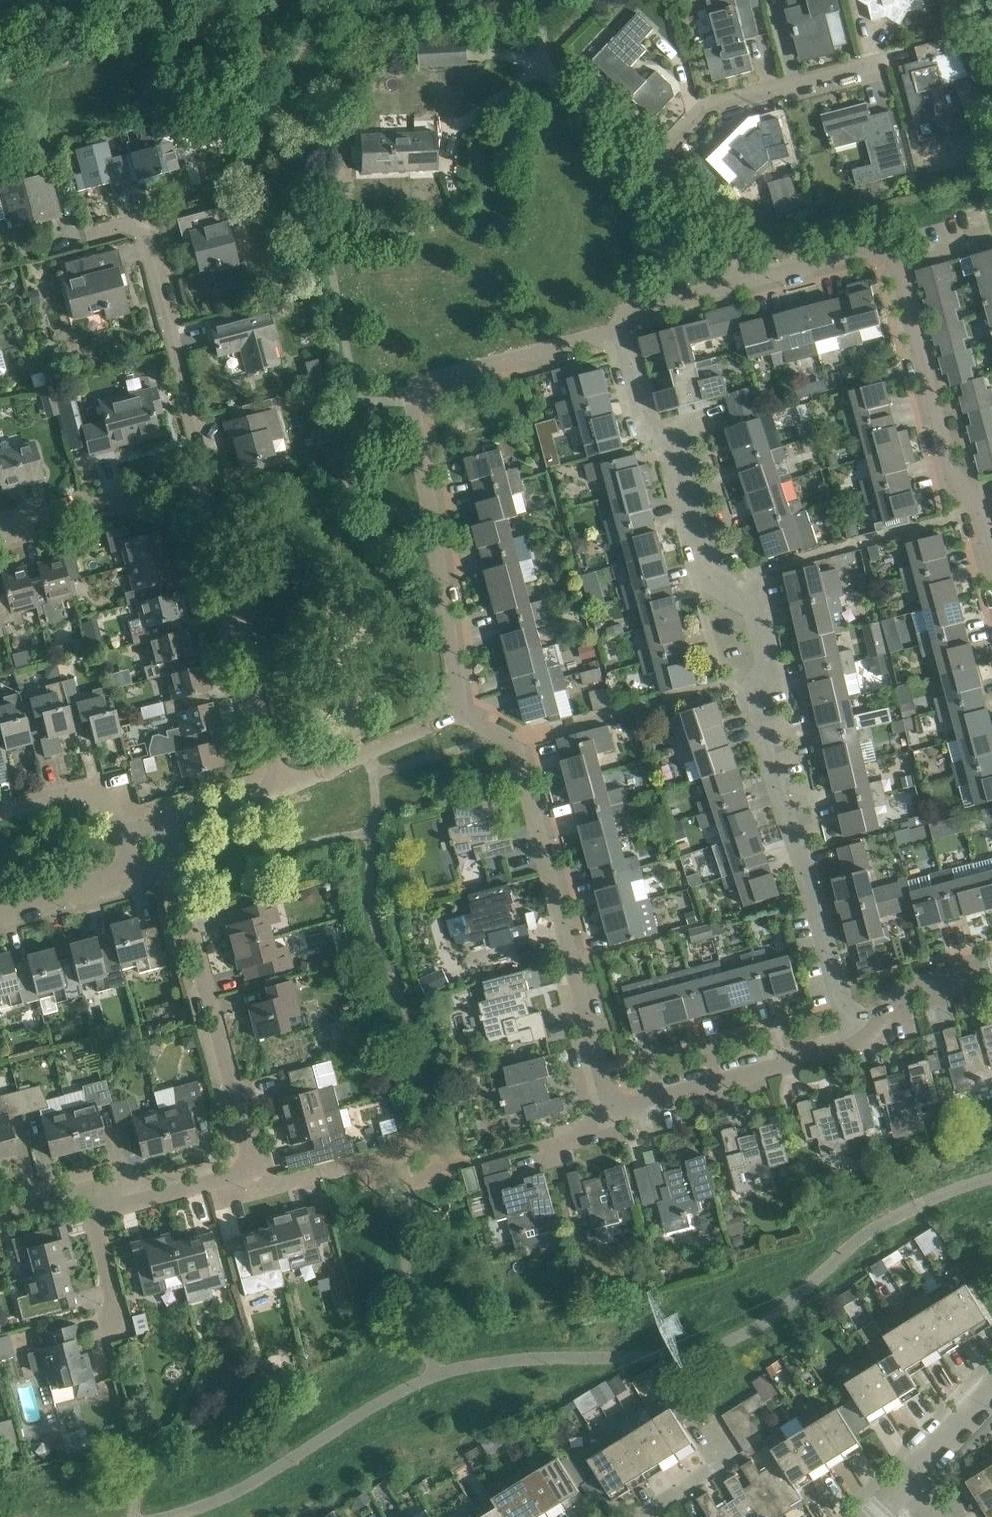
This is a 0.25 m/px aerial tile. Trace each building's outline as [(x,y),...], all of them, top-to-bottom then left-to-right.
[(718,47),(704,50),(713,82),(753,71),(745,39),(759,36),(749,0),(708,0),(706,1),(718,47)] [(799,35),(804,58),(831,51),(830,45),(844,42),(837,16),(835,17),(833,9),(837,9),(834,0),(791,0),(793,11),(789,12),(793,29),(794,28),(796,35),(799,35)] [(868,5),(872,20),(887,16),(900,24),(908,11),(922,7),(920,0),(859,0),(868,5)] [(637,13),(592,61),(654,119),(675,96),(671,85),(656,71),(646,81),(631,67),(646,50),(639,44),(653,28),(637,13)] [(906,74),(901,75),(914,121),(919,141),(942,135),(936,115),(925,118),(918,93),(953,84),(969,128),(987,123),(960,50),(949,53),(945,40),(915,48),(918,61),(904,65),(906,74)] [(420,65),(466,63),(465,41),(419,43),(420,65)] [(907,173),(890,111),(870,116),(867,104),(821,116),(826,133),(828,132),(833,149),(866,140),(872,164),(852,170),(856,186),(907,173)] [(107,140),(75,148),(82,173),(85,187),(109,181),(111,187),(132,181),(131,178),(135,177),(136,180),(137,180),(143,179),(145,184),(159,180),(158,175),(162,174),(161,170),(165,169),(166,173),(179,169),(172,142),(159,146),(158,140),(175,135),(172,121),(187,117),(186,116),(142,127),(142,126),(141,126),(141,127),(141,138),(127,142),(129,153),(130,157),(126,158),(125,154),(112,158),(107,140)] [(763,174),(758,169),(768,160),(788,156),(778,118),(759,123),(752,125),(717,159),(735,178),(732,182),(742,193),(763,174)] [(360,135),(362,172),(436,169),(435,132),(360,135)] [(929,172),(919,175),(923,188),(932,186),(929,172)] [(82,173),(74,175),(78,189),(85,187),(82,173)] [(20,214),(24,229),(41,224),(40,219),(58,214),(47,176),(0,189),(0,220),(20,214)] [(792,176),(768,183),(779,218),(802,211),(792,176)] [(260,187),(246,191),(248,201),(263,197),(260,187)] [(828,202),(816,205),(819,217),(831,215),(828,202)] [(190,237),(199,271),(218,266),(224,289),(223,289),(223,291),(251,283),(245,262),(239,263),(228,225),(235,223),(230,205),(177,219),(182,239),(190,237)] [(118,249),(64,263),(69,280),(64,282),(74,319),(91,314),(91,312),(104,308),(107,318),(128,312),(118,275),(124,273),(118,249)] [(980,285),(991,282),(991,250),(959,259),(963,275),(977,271),(980,285)] [(924,299),(924,300),(951,292),(947,280),(952,279),(948,262),(917,270),(921,287),(926,286),(929,298),(924,299)] [(850,296),(839,299),(851,345),(863,342),(859,329),(881,324),(869,280),(847,286),(850,296)] [(980,285),(988,314),(991,312),(991,282),(980,285)] [(955,291),(951,292),(924,300),(929,316),(933,315),(937,327),(932,328),(958,321),(955,309),(960,308),(955,291)] [(828,301),(806,307),(819,353),(851,345),(839,299),(828,302),(828,301)] [(742,330),(742,332),(744,331),(742,324),(737,305),(725,308),(731,333),(742,330)] [(785,314),(774,317),(786,362),(819,353),(806,307),(785,313),(785,314)] [(683,366),(696,363),(691,344),(712,339),(712,338),(719,336),(731,333),(725,308),(712,311),(714,318),(673,329),(683,366)] [(268,310),(210,325),(218,355),(241,349),(247,373),(277,364),(271,341),(276,340),(268,310)] [(742,324),(744,331),(742,332),(744,338),(749,359),(771,353),(774,365),(786,362),(774,317),(763,319),(763,318),(742,324)] [(941,344),(944,356),(966,350),(963,338),(967,337),(963,320),(958,321),(932,328),(936,345),(941,344)] [(670,369),(683,366),(673,329),(639,338),(645,357),(666,351),(670,369)] [(742,330),(731,333),(733,341),(744,338),(742,332),(742,330)] [(952,386),(962,383),(973,379),(970,367),(975,366),(970,349),(966,350),(944,356),(939,357),(944,374),(949,373),(952,386)] [(696,363),(683,366),(693,403),(695,403),(709,399),(725,395),(727,395),(721,375),(720,376),(717,363),(713,364),(712,358),(696,363)] [(574,365),(568,367),(570,376),(586,372),(583,362),(574,365)] [(659,412),(693,403),(683,366),(670,369),(675,387),(654,393),(659,412)] [(574,398),(556,403),(560,416),(610,403),(608,392),(609,392),(603,369),(568,379),(574,398)] [(322,371),(309,374),(312,387),(323,384),(325,383),(322,371)] [(991,406),(991,391),(991,388),(986,389),(983,376),(973,379),(962,383),(965,395),(960,397),(965,413),(969,412),(991,406)] [(884,382),(850,391),(855,412),(843,415),(846,427),(891,415),(889,404),(890,404),(884,382)] [(742,398),(728,403),(732,415),(756,407),(752,395),(750,387),(740,390),(742,398)] [(74,393),(55,398),(68,449),(88,444),(90,454),(113,448),(113,446),(158,434),(153,413),(161,411),(155,388),(116,398),(116,396),(100,400),(105,422),(83,427),(74,393)] [(52,391),(41,395),(44,406),(56,403),(52,391)] [(274,409),(260,413),(257,402),(242,406),(245,417),(223,423),(228,441),(234,439),(242,469),(257,465),(255,459),(273,454),(269,440),(281,436),(274,409)] [(610,403),(560,416),(564,430),(581,425),(586,445),(589,456),(623,447),(614,414),(613,414),(610,403)] [(806,403),(796,406),(802,423),(811,420),(806,403)] [(991,437),(991,410),(991,406),(969,412),(973,424),(968,425),(972,442),(977,441),(991,437)] [(735,426),(726,429),(733,450),(734,450),(737,461),(782,446),(771,413),(759,417),(757,411),(756,407),(732,415),(735,426)] [(894,426),(891,415),(846,427),(849,439),(861,436),(867,456),(911,445),(907,429),(897,432),(895,426),(894,426)] [(549,421),(536,424),(540,437),(548,467),(561,464),(553,433),(560,432),(557,420),(555,419),(549,421)] [(977,441),(980,453),(975,454),(980,471),(991,468),(991,437),(977,441)] [(1,482),(3,489),(43,478),(33,443),(0,451),(0,483),(1,482)] [(911,445),(867,456),(872,477),(860,480),(863,492),(909,480),(906,469),(907,469),(905,463),(915,460),(911,445)] [(740,472),(747,493),(780,482),(774,462),(786,458),(782,446),(737,461),(741,472),(740,472)] [(473,480),(476,491),(522,479),(518,467),(506,471),(500,449),(466,458),(472,480),(473,480)] [(835,453),(827,455),(829,464),(837,462),(835,453)] [(645,487),(652,485),(646,464),(639,466),(636,454),(603,463),(602,460),(585,464),(589,481),(605,477),(610,497),(645,487)] [(306,486),(317,483),(314,471),(307,473),(304,479),(306,486)] [(474,526),(518,515),(512,494),(525,491),(522,479),(476,491),(479,502),(478,502),(483,523),(474,526)] [(912,491),(909,480),(863,492),(866,504),(879,501),(884,520),(873,523),(876,531),(909,522),(908,516),(919,513),(913,491),(912,491)] [(755,514),(758,525),(803,510),(799,499),(787,503),(780,482),(747,493),(754,515),(755,514)] [(645,487),(610,497),(616,517),(604,520),(607,532),(652,520),(650,509),(651,509),(645,487)] [(803,510),(758,525),(762,536),(761,536),(768,558),(802,547),(803,550),(819,545),(808,509),(803,510)] [(518,515),(474,526),(480,548),(481,548),(484,559),(529,547),(526,535),(514,538),(508,518),(518,515)] [(652,520),(607,532),(610,544),(622,541),(628,561),(662,552),(656,531),(655,531),(652,520)] [(132,538),(127,525),(106,531),(111,550),(121,548),(126,566),(167,555),(160,530),(132,538)] [(903,580),(949,568),(946,557),(947,556),(941,534),(907,543),(912,564),(900,568),(903,580)] [(877,545),(868,548),(871,558),(880,556),(877,545)] [(485,570),(491,591),(525,582),(520,562),(532,558),(529,547),(484,559),(486,570),(485,570)] [(668,574),(662,552),(628,561),(633,582),(621,585),(624,597),(670,585),(667,574),(668,574)] [(68,581),(80,578),(74,554),(62,557),(68,581)] [(128,605),(136,603),(151,599),(151,598),(148,586),(173,580),(167,555),(126,566),(133,590),(124,593),(128,605)] [(35,578),(29,580),(32,591),(35,606),(38,615),(44,613),(46,621),(65,615),(63,608),(61,600),(73,597),(68,581),(62,557),(62,556),(37,563),(41,579),(36,581),(35,578)] [(793,606),(839,595),(843,595),(837,568),(820,572),(819,565),(784,573),(789,595),(790,595),(793,606)] [(0,599),(0,620),(1,625),(2,624),(13,621),(14,626),(24,623),(21,610),(35,606),(31,591),(32,591),(29,580),(25,566),(0,573),(7,598),(0,599)] [(919,588),(924,609),(958,600),(953,579),(952,579),(949,568),(903,580),(906,591),(919,588)] [(861,589),(869,587),(867,578),(859,579),(861,589)] [(501,624),(546,612),(543,600),(531,603),(525,582),(491,591),(497,613),(498,613),(501,624)] [(670,585),(624,597),(627,609),(640,606),(645,626),(679,617),(674,596),(673,596),(670,585)] [(127,621),(134,644),(170,633),(167,621),(183,617),(176,591),(151,598),(151,599),(136,603),(140,617),(127,621)] [(603,592),(588,596),(591,606),(606,602),(603,592)] [(841,607),(842,607),(839,595),(793,606),(796,617),(795,617),(799,639),(834,631),(846,628),(841,607)] [(912,612),(920,645),(966,633),(963,622),(964,621),(958,600),(924,609),(912,612)] [(508,656),(542,647),(537,627),(549,624),(546,612),(501,624),(504,635),(502,635),(508,656)] [(895,614),(882,618),(890,649),(904,646),(895,614)] [(685,639),(679,617),(645,626),(651,647),(638,650),(641,662),(687,650),(684,639),(685,639)] [(877,619),(862,623),(871,655),(886,651),(877,619)] [(623,624),(607,628),(609,636),(624,632),(623,624)] [(193,654),(186,629),(170,633),(134,644),(146,641),(153,664),(144,667),(147,680),(166,675),(171,673),(168,661),(193,654)] [(806,660),(808,671),(854,661),(851,649),(839,652),(834,631),(799,639),(804,661),(806,660)] [(969,644),(966,633),(920,645),(924,656),(936,653),(941,674),(976,665),(970,643),(969,644)] [(98,634),(85,638),(89,652),(99,650),(101,649),(98,634)] [(515,678),(518,689),(563,677),(560,665),(548,668),(542,647),(508,656),(514,678),(515,678)] [(687,650),(641,662),(645,674),(657,671),(663,692),(697,683),(691,661),(690,661),(687,650)] [(883,655),(873,657),(876,674),(887,672),(883,655)] [(862,694),(854,661),(808,671),(811,683),(810,683),(815,705),(849,697),(862,694)] [(55,664),(44,667),(46,673),(52,677),(58,675),(55,664)] [(167,714),(176,712),(191,708),(191,707),(187,695),(212,689),(206,664),(171,673),(166,675),(172,699),(163,701),(167,714)] [(981,686),(976,665),(941,674),(947,695),(934,698),(938,710),(983,698),(980,687),(981,686)] [(600,667),(580,672),(583,684),(603,679),(600,667)] [(563,677),(518,689),(521,700),(519,700),(525,722),(550,716),(551,722),(561,719),(560,713),(554,692),(566,689),(563,677)] [(62,681),(66,697),(77,694),(73,678),(62,681)] [(75,731),(66,697),(62,681),(45,685),(48,694),(29,699),(45,756),(62,751),(58,735),(75,731)] [(898,685),(896,689),(900,705),(911,703),(907,683),(905,683),(898,685)] [(94,742),(122,735),(108,685),(92,690),(94,698),(76,703),(81,721),(88,719),(94,742)] [(19,692),(3,697),(5,705),(0,707),(0,729),(5,749),(32,742),(19,692)] [(823,737),(869,726),(892,721),(889,707),(853,715),(849,697),(815,705),(820,726),(821,726),(823,737)] [(983,698),(938,710),(941,721),(953,718),(958,739),(991,730),(991,727),(987,708),(986,709),(983,698)] [(176,751),(200,745),(200,744),(197,733),(222,726),(215,701),(191,707),(191,708),(176,712),(180,727),(166,731),(167,737),(158,734),(152,736),(148,750),(150,757),(176,751)] [(163,701),(152,705),(155,717),(167,714),(163,701)] [(672,737),(676,751),(725,735),(722,724),(723,724),(716,702),(682,713),(682,714),(669,718),(675,736),(672,737)] [(913,703),(901,706),(904,717),(916,714),(913,703)] [(645,716),(637,718),(640,728),(648,725),(645,716)] [(915,717),(903,719),(906,731),(918,728),(915,717)] [(906,731),(903,719),(892,722),(895,734),(906,731)] [(628,721),(621,723),(623,730),(630,728),(628,721)] [(568,782),(602,773),(597,754),(614,749),(608,725),(557,738),(560,748),(559,748),(568,782)] [(869,726),(823,737),(826,748),(825,749),(830,770),(864,762),(877,759),(872,738),(869,726)] [(947,742),(953,763),(952,763),(955,775),(991,765),(991,730),(958,739),(959,739),(947,742)] [(681,749),(676,751),(681,765),(684,763),(690,782),(703,777),(737,766),(730,745),(729,746),(725,735),(681,749)] [(200,745),(176,751),(182,776),(222,766),(216,740),(200,744),(200,745)] [(128,761),(135,785),(148,782),(141,757),(128,761)] [(836,792),(838,803),(884,792),(881,780),(869,783),(864,762),(830,770),(835,792),(836,792)] [(955,775),(958,787),(970,783),(976,805),(991,800),(991,765),(955,775)] [(744,787),(737,766),(703,777),(710,798),(698,802),(702,813),(746,799),(743,788),(744,787)] [(602,773),(568,782),(574,803),(575,803),(578,814),(623,802),(627,801),(623,787),(607,791),(602,773)] [(913,775),(901,778),(903,787),(915,785),(913,775)] [(672,788),(661,791),(666,806),(677,803),(672,788)] [(887,804),(884,792),(838,803),(841,814),(840,814),(845,836),(879,828),(874,807),(887,804)] [(495,796),(454,807),(459,825),(450,828),(457,854),(475,849),(477,861),(515,851),(511,836),(500,839),(494,817),(500,816),(495,796)] [(702,813),(697,815),(702,829),(718,822),(724,841),(758,830),(751,809),(750,809),(747,799),(702,813)] [(579,825),(585,847),(619,838),(614,817),(626,814),(623,802),(578,814),(580,825),(579,825)] [(982,809),(986,824),(991,823),(991,807),(982,809)] [(922,815),(909,818),(910,821),(911,827),(924,824),(922,815)] [(675,826),(670,827),(675,840),(687,836),(681,820),(674,822),(675,826)] [(924,826),(910,829),(913,841),(927,837),(924,826)] [(724,841),(712,845),(723,877),(768,862),(764,852),(765,851),(758,830),(724,841)] [(592,868),(595,879),(640,867),(637,855),(625,858),(619,838),(585,847),(591,868),(592,868)] [(840,912),(843,912),(911,894),(908,882),(900,884),(900,882),(873,889),(868,871),(871,870),(863,841),(838,848),(845,876),(833,879),(838,900),(837,900),(840,912)] [(976,875),(985,909),(991,908),(991,858),(973,863),(976,875)] [(768,862),(723,877),(727,889),(739,885),(746,906),(779,895),(772,873),(771,873),(768,862)] [(985,909),(976,875),(973,863),(941,872),(953,917),(964,914),(964,915),(985,909)] [(640,867),(595,879),(598,890),(597,890),(602,912),(649,899),(640,867)] [(699,872),(687,876),(690,884),(693,887),(703,884),(699,872)] [(907,880),(908,882),(911,894),(914,905),(920,927),(942,921),(942,920),(953,917),(941,872),(907,880)] [(464,915),(446,920),(451,937),(454,937),(456,944),(471,940),(471,942),(489,937),(492,948),(530,938),(526,924),(514,927),(509,904),(514,903),(509,883),(469,894),(474,913),(464,915)] [(883,927),(879,915),(914,905),(911,894),(843,912),(846,923),(845,923),(851,945),(857,944),(861,961),(856,962),(860,976),(884,969),(881,956),(877,957),(874,944),(890,939),(887,926),(883,927)] [(658,932),(649,899),(602,912),(611,945),(658,932)] [(227,925),(232,947),(271,936),(268,924),(279,921),(274,900),(237,910),(240,922),(227,925)] [(694,910),(686,913),(690,924),(698,922),(694,910)] [(785,910),(776,913),(778,921),(788,918),(787,915),(786,912),(785,910)] [(136,918),(110,926),(125,984),(126,984),(122,968),(137,965),(139,973),(166,965),(155,926),(140,931),(136,918)] [(714,924),(710,925),(713,935),(726,932),(723,921),(714,924)] [(710,925),(688,931),(691,942),(713,936),(713,935),(710,925)] [(98,992),(125,984),(110,926),(109,926),(114,946),(100,950),(96,937),(70,944),(80,983),(95,979),(98,992)] [(274,949),(271,936),(232,947),(238,968),(252,964),(255,976),(291,966),(286,946),(274,949)] [(656,939),(647,942),(650,953),(659,950),(656,939)] [(54,949),(27,956),(38,999),(55,994),(57,1002),(83,995),(80,983),(70,944),(69,945),(72,957),(57,961),(54,949)] [(764,949),(753,952),(765,998),(776,995),(776,996),(798,990),(789,956),(768,961),(764,949)] [(38,999),(27,956),(26,956),(28,960),(12,964),(9,952),(0,954),(0,995),(8,993),(11,1006),(38,999)] [(754,1001),(765,998),(753,952),(741,955),(744,968),(723,973),(733,1007),(754,1002),(754,1001)] [(301,961),(300,970),(312,971),(313,971),(313,964),(314,962),(301,961)] [(733,1007),(723,973),(720,961),(688,970),(700,1015),(711,1012),(711,1013),(733,1007)] [(419,981),(418,981),(419,984),(428,996),(445,984),(435,969),(419,981)] [(700,1015),(688,970),(655,978),(659,990),(668,1025),(689,1019),(689,1018),(700,1015)] [(489,1000),(479,1002),(486,1029),(490,1041),(507,1037),(509,1042),(520,1039),(522,1044),(547,1037),(544,1025),(541,1011),(529,1014),(523,992),(529,990),(524,971),(484,981),(489,1000)] [(668,1025),(659,990),(655,978),(626,986),(628,993),(633,1012),(638,1032),(668,1025)] [(257,1038),(288,1029),(285,1016),(298,1013),(290,981),(266,988),(269,1001),(248,1006),(257,1038)] [(621,1015),(633,1012),(628,993),(620,995),(618,989),(614,990),(621,1015)] [(943,1030),(953,1067),(951,1067),(957,1092),(972,1088),(970,1082),(991,1077),(991,1023),(981,1026),(983,1032),(961,1038),(958,1026),(943,1030)] [(192,1035),(182,1038),(183,1045),(189,1048),(195,1046),(192,1035)] [(94,1037),(89,1038),(93,1053),(98,1052),(97,1048),(94,1037)] [(358,1039),(355,1045),(356,1050),(367,1047),(365,1037),(358,1039)] [(111,1047),(100,1050),(103,1061),(109,1059),(112,1054),(111,1047)] [(940,1052),(928,1055),(932,1071),(944,1068),(940,1052)] [(549,1075),(544,1056),(504,1067),(509,1085),(500,1087),(507,1114),(525,1109),(528,1120),(565,1110),(561,1096),(550,1099),(544,1077),(549,1075)] [(885,1065),(871,1069),(881,1106),(892,1103),(897,1121),(923,1114),(921,1105),(939,1100),(928,1060),(909,1065),(910,1071),(888,1077),(885,1065)] [(304,1092),(278,1099),(284,1122),(338,1107),(332,1084),(317,1088),(311,1065),(288,1071),(291,1083),(304,1080),(307,1091),(304,1092)] [(106,1080),(105,1080),(100,1081),(82,1086),(84,1104),(67,1109),(78,1149),(105,1142),(96,1107),(112,1102),(106,1080)] [(176,1105),(158,1109),(169,1150),(196,1142),(187,1107),(203,1103),(197,1080),(174,1086),(176,1105)] [(17,1091),(23,1113),(49,1107),(40,1085),(17,1091)] [(17,1153),(8,1117),(23,1113),(17,1091),(0,1095),(0,1157),(17,1153)] [(865,1093),(855,1095),(858,1107),(868,1104),(865,1093)] [(847,1139),(865,1134),(854,1094),(835,1099),(836,1105),(814,1111),(811,1099),(797,1103),(807,1140),(818,1137),(823,1155),(849,1148),(847,1139)] [(134,1097),(111,1103),(117,1126),(133,1121),(142,1157),(169,1150),(158,1109),(142,1114),(134,1097)] [(347,1140),(338,1107),(284,1122),(290,1144),(318,1137),(321,1147),(308,1151),(312,1164),(335,1158),(336,1160),(355,1155),(351,1139),(347,1140)] [(78,1149),(67,1109),(40,1116),(51,1156),(78,1149)] [(736,1126),(721,1130),(738,1192),(752,1188),(751,1182),(774,1176),(771,1167),(790,1162),(779,1121),(760,1126),(761,1132),(739,1138),(736,1126)] [(385,1135),(378,1137),(381,1146),(388,1144),(385,1135)] [(365,1141),(357,1143),(359,1152),(367,1149),(365,1141)] [(698,1201),(716,1196),(705,1155),(686,1160),(687,1166),(665,1172),(662,1160),(648,1164),(658,1202),(665,1200),(665,1199),(669,1198),(670,1203),(660,1206),(667,1231),(686,1226),(683,1214),(700,1210),(698,1201)] [(508,1156),(482,1163),(497,1219),(508,1216),(513,1234),(522,1232),(522,1234),(527,1233),(526,1231),(538,1228),(540,1234),(559,1229),(544,1173),(525,1178),(527,1184),(514,1187),(510,1171),(512,1171),(508,1156)] [(582,1169),(567,1173),(577,1211),(588,1208),(593,1226),(620,1219),(617,1209),(636,1205),(625,1164),(606,1169),(607,1175),(585,1181),(582,1169)] [(479,1181),(475,1166),(462,1169),(467,1185),(479,1181)] [(305,1207),(266,1218),(280,1269),(280,1271),(297,1266),(319,1260),(315,1244),(330,1240),(327,1226),(312,1231),(305,1207)] [(284,1286),(280,1271),(266,1218),(268,1228),(229,1238),(245,1296),(284,1286)] [(742,1218),(727,1221),(730,1233),(745,1230),(742,1218)] [(24,1277),(75,1264),(64,1225),(11,1239),(17,1261),(29,1258),(34,1274),(24,1277)] [(939,1240),(932,1227),(915,1238),(922,1250),(939,1240)] [(170,1232),(169,1233),(183,1283),(188,1303),(213,1297),(211,1289),(225,1285),(211,1232),(173,1242),(170,1232)] [(182,1283),(183,1283),(169,1233),(130,1243),(144,1296),(167,1290),(163,1278),(180,1273),(182,1283)] [(75,1264),(24,1277),(28,1294),(16,1297),(22,1320),(75,1306),(65,1267),(75,1264)] [(959,1272),(942,1283),(950,1295),(973,1332),(978,1329),(980,1332),(991,1325),(967,1284),(959,1272)] [(926,1293),(933,1305),(954,1338),(960,1335),(964,1342),(975,1335),(973,1332),(950,1295),(942,1283),(926,1293)] [(848,1290),(837,1297),(841,1302),(843,1306),(859,1297),(853,1287),(848,1290)] [(954,1338),(933,1305),(917,1315),(938,1348),(943,1345),(948,1352),(959,1345),(954,1338)] [(144,1312),(132,1315),(136,1333),(149,1330),(144,1312)] [(917,1315),(900,1325),(922,1358),(927,1355),(931,1362),(942,1355),(938,1348),(917,1315)] [(40,1350),(28,1353),(32,1369),(35,1370),(45,1368),(46,1372),(49,1382),(56,1380),(59,1388),(73,1384),(76,1397),(96,1392),(94,1382),(86,1353),(78,1355),(74,1340),(79,1339),(75,1324),(44,1332),(48,1346),(40,1348),(40,1350)] [(926,1365),(922,1358),(900,1325),(883,1336),(887,1342),(894,1353),(895,1352),(905,1369),(906,1368),(911,1365),(915,1372),(926,1365)] [(13,1355),(8,1336),(0,1338),(0,1359),(13,1355)] [(871,1352),(878,1363),(903,1403),(904,1403),(900,1396),(905,1392),(909,1399),(920,1392),(916,1386),(916,1385),(906,1368),(905,1369),(895,1352),(894,1353),(887,1342),(871,1352)] [(778,1361),(767,1368),(772,1376),(783,1370),(778,1361)] [(893,1409),(903,1403),(878,1363),(862,1373),(887,1413),(888,1413),(883,1406),(889,1403),(893,1409)] [(666,1369),(653,1378),(659,1388),(673,1379),(666,1369)] [(838,1407),(854,1433),(887,1413),(862,1373),(845,1383),(854,1398),(838,1407)] [(766,1375),(753,1382),(759,1392),(771,1384),(766,1375)] [(609,1382),(615,1392),(625,1386),(619,1376),(609,1382)] [(275,1380),(263,1383),(268,1400),(280,1396),(275,1380)] [(606,1380),(591,1389),(600,1403),(615,1393),(606,1380)] [(591,1389),(574,1399),(575,1399),(584,1415),(600,1405),(591,1389)] [(692,1442),(693,1441),(680,1422),(694,1413),(679,1389),(648,1408),(654,1418),(680,1459),(696,1448),(692,1442)] [(759,1392),(722,1415),(729,1425),(750,1414),(766,1403),(759,1392)] [(254,1401),(250,1406),(252,1413),(264,1410),(261,1399),(254,1401)] [(813,1406),(797,1416),(799,1419),(805,1428),(830,1469),(826,1462),(832,1459),(836,1465),(846,1459),(821,1418),(815,1409),(813,1406)] [(838,1407),(821,1418),(846,1459),(847,1458),(843,1452),(848,1448),(852,1455),(863,1448),(859,1441),(854,1433),(838,1407)] [(531,1413),(521,1420),(522,1421),(528,1430),(538,1424),(537,1422),(531,1413)] [(755,1423),(750,1414),(729,1425),(735,1436),(755,1423)] [(638,1428),(663,1469),(664,1469),(660,1462),(665,1459),(669,1466),(680,1459),(654,1418),(638,1428)] [(762,1433),(755,1423),(735,1436),(741,1446),(762,1433)] [(622,1439),(647,1479),(643,1472),(648,1469),(653,1476),(663,1469),(638,1428),(622,1439)] [(820,1475),(830,1469),(805,1428),(788,1439),(814,1479),(810,1472),(815,1469),(820,1475)] [(605,1449),(631,1489),(627,1482),(632,1479),(636,1486),(647,1479),(622,1439),(605,1449)] [(814,1479),(788,1439),(773,1448),(794,1482),(793,1483),(797,1489),(814,1479)] [(577,1468),(569,1473),(577,1486),(581,1484),(591,1500),(607,1490),(614,1500),(615,1499),(614,1497),(619,1494),(620,1496),(631,1489),(605,1449),(600,1440),(583,1451),(597,1474),(586,1481),(577,1468)] [(752,1459),(751,1459),(785,1513),(793,1508),(791,1505),(802,1498),(797,1489),(793,1483),(794,1482),(773,1448),(772,1449),(768,1444),(757,1451),(768,1468),(760,1473),(752,1459)] [(542,1467),(567,1508),(568,1508),(563,1501),(569,1497),(573,1504),(584,1497),(580,1491),(580,1490),(577,1486),(561,1460),(559,1457),(542,1467)] [(735,1474),(761,1516),(779,1516),(785,1513),(751,1459),(741,1466),(752,1483),(744,1488),(735,1474)] [(984,1470),(991,1483),(991,1465),(984,1470)] [(550,1516),(551,1516),(547,1511),(552,1508),(557,1514),(567,1508),(542,1467),(526,1478),(550,1516)] [(984,1470),(983,1471),(981,1468),(976,1471),(978,1474),(966,1481),(988,1516),(991,1516),(991,1483),(984,1470)] [(724,1481),(735,1498),(727,1503),(736,1516),(761,1516),(735,1474),(724,1481)] [(396,1475),(387,1481),(393,1490),(402,1484),(396,1475)] [(509,1488),(528,1516),(550,1516),(526,1478),(509,1488)] [(509,1488),(492,1498),(497,1507),(498,1506),(505,1516),(528,1516),(509,1488)] [(727,1503),(719,1508),(708,1491),(697,1498),(708,1515),(705,1516),(736,1516),(727,1503)] [(366,1492),(354,1500),(359,1509),(371,1501),(366,1492)] [(498,1506),(497,1507),(482,1516),(505,1516),(498,1506)] [(482,1516),(476,1507),(460,1516),(482,1516)] [(427,1508),(413,1516),(433,1516),(427,1508)]
